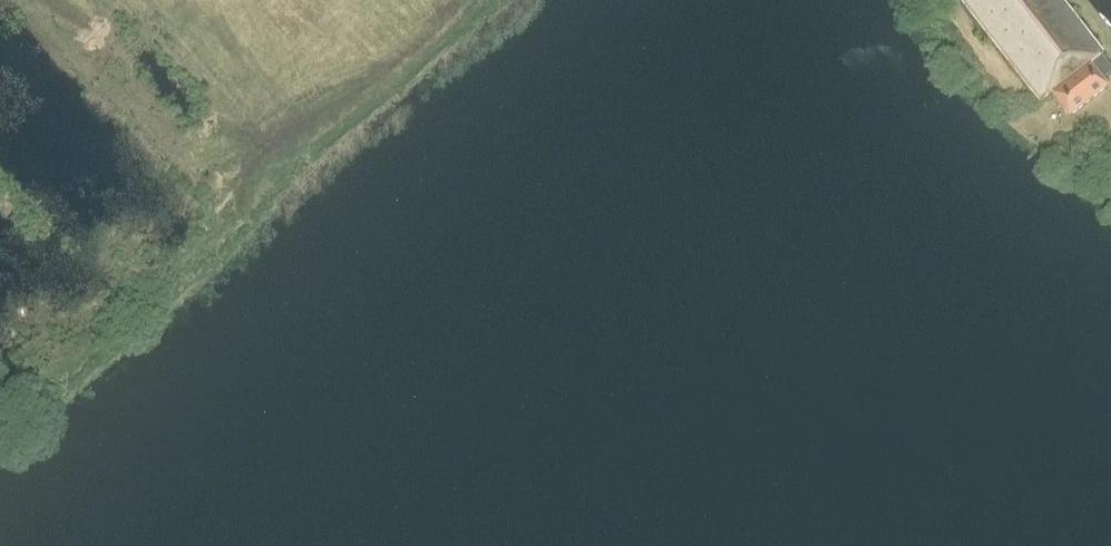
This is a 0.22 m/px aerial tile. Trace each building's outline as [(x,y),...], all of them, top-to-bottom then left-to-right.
[(1060,0),(963,0),(959,3),(1039,103),(1050,94),(1070,118),(1104,90),(1096,80),(1109,69),(1099,56),(1102,53),(1060,0)]
